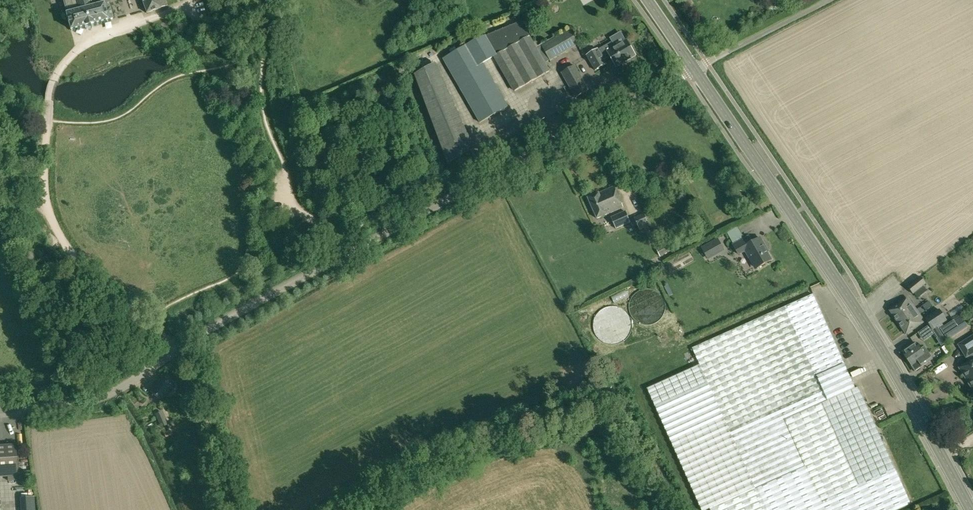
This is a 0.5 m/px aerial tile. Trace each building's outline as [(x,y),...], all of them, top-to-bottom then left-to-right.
[(70,30),(112,18),(108,0),(76,0),(79,10),(66,13),(70,30)] [(146,13),(167,6),(165,0),(142,0),(146,13)] [(442,58),(480,123),(504,109),(504,108),(508,106),(503,97),(484,63),(494,57),(514,92),(550,71),(546,63),(537,48),(530,36),(521,21),(486,36),(486,35),(442,58)] [(541,46),(550,61),(579,44),(570,29),(541,46)] [(587,56),(595,70),(607,64),(604,59),(610,56),(616,67),(636,55),(627,40),(615,46),(612,42),(599,49),(598,49),(587,56)] [(541,46),(537,48),(546,63),(550,61),(541,46)] [(473,150),(434,63),(414,74),(448,164),(473,150)] [(561,72),(575,98),(589,90),(575,65),(561,72)] [(588,197),(597,218),(624,207),(615,186),(588,197)] [(611,217),(616,228),(630,222),(625,211),(611,217)] [(703,220),(699,214),(695,217),(700,225),(703,223),(702,221),(703,220)] [(644,215),(635,219),(639,229),(649,225),(644,215)] [(738,227),(727,233),(739,254),(745,250),(756,269),(771,260),(764,247),(766,247),(760,237),(753,242),(749,236),(744,238),(738,227)] [(701,248),(708,260),(725,251),(718,238),(701,248)] [(665,244),(657,248),(661,256),(669,251),(665,244)] [(908,287),(913,294),(926,284),(921,277),(908,287)] [(948,288),(954,298),(961,294),(955,284),(948,288)] [(755,488),(710,509),(711,509),(896,509),(911,504),(858,386),(855,388),(813,294),(692,348),(700,365),(755,488)] [(890,310),(898,322),(916,310),(908,298),(890,310)] [(929,301),(922,306),(926,311),(932,306),(929,301)] [(940,308),(925,318),(928,324),(938,318),(942,324),(947,321),(940,308)] [(916,310),(898,322),(906,333),(924,321),(916,310)] [(938,318),(928,324),(932,330),(935,328),(937,327),(942,324),(938,318)] [(940,329),(945,336),(947,340),(951,337),(949,333),(958,327),(954,320),(940,329)] [(935,328),(932,330),(938,339),(943,336),(937,327),(935,328)] [(966,357),(967,357),(971,362),(961,368),(966,377),(966,376),(970,382),(969,383),(972,388),(972,356),(972,354),(972,353),(972,336),(959,345),(966,357)] [(903,351),(915,369),(931,357),(923,345),(920,347),(917,344),(916,345),(915,343),(903,351)] [(710,509),(755,488),(700,365),(647,388),(702,509),(706,509),(710,508),(710,509)] [(151,391),(161,399),(172,385),(162,377),(151,391)] [(161,412),(156,415),(161,427),(167,425),(161,412)] [(8,475),(8,480),(18,479),(16,444),(0,445),(0,476),(8,475)] [(27,492),(30,503),(39,501),(37,490),(27,492)] [(9,501),(6,494),(0,496),(0,504),(9,501)]
